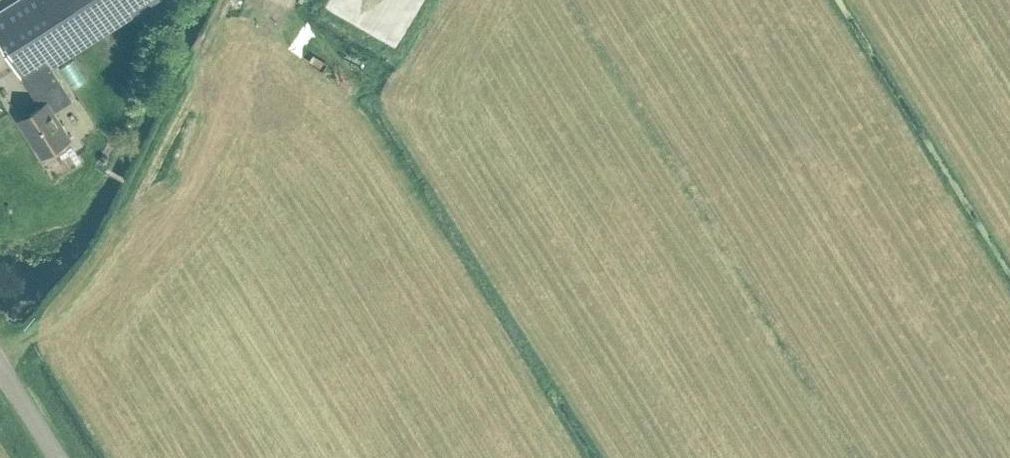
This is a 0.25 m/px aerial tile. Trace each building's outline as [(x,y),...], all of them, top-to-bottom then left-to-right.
[(155,0),(13,0),(0,8),(0,39),(42,105),(19,118),(42,154),(71,136),(52,107),(70,96),(51,66),(155,0)] [(406,31),(421,0),(341,0),(406,31)]
